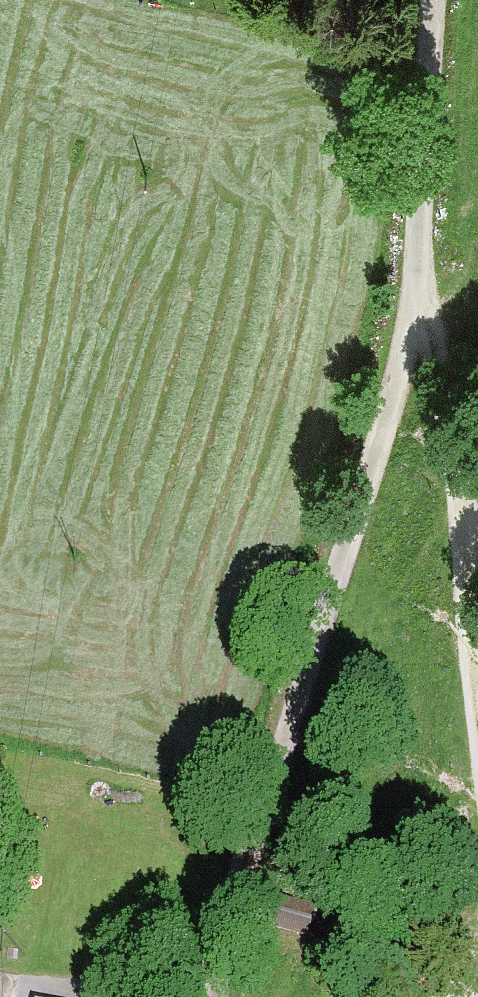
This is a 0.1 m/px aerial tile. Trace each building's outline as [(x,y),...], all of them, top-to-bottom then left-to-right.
[(265,926),(304,935),(311,904),(273,895),(265,926)]
